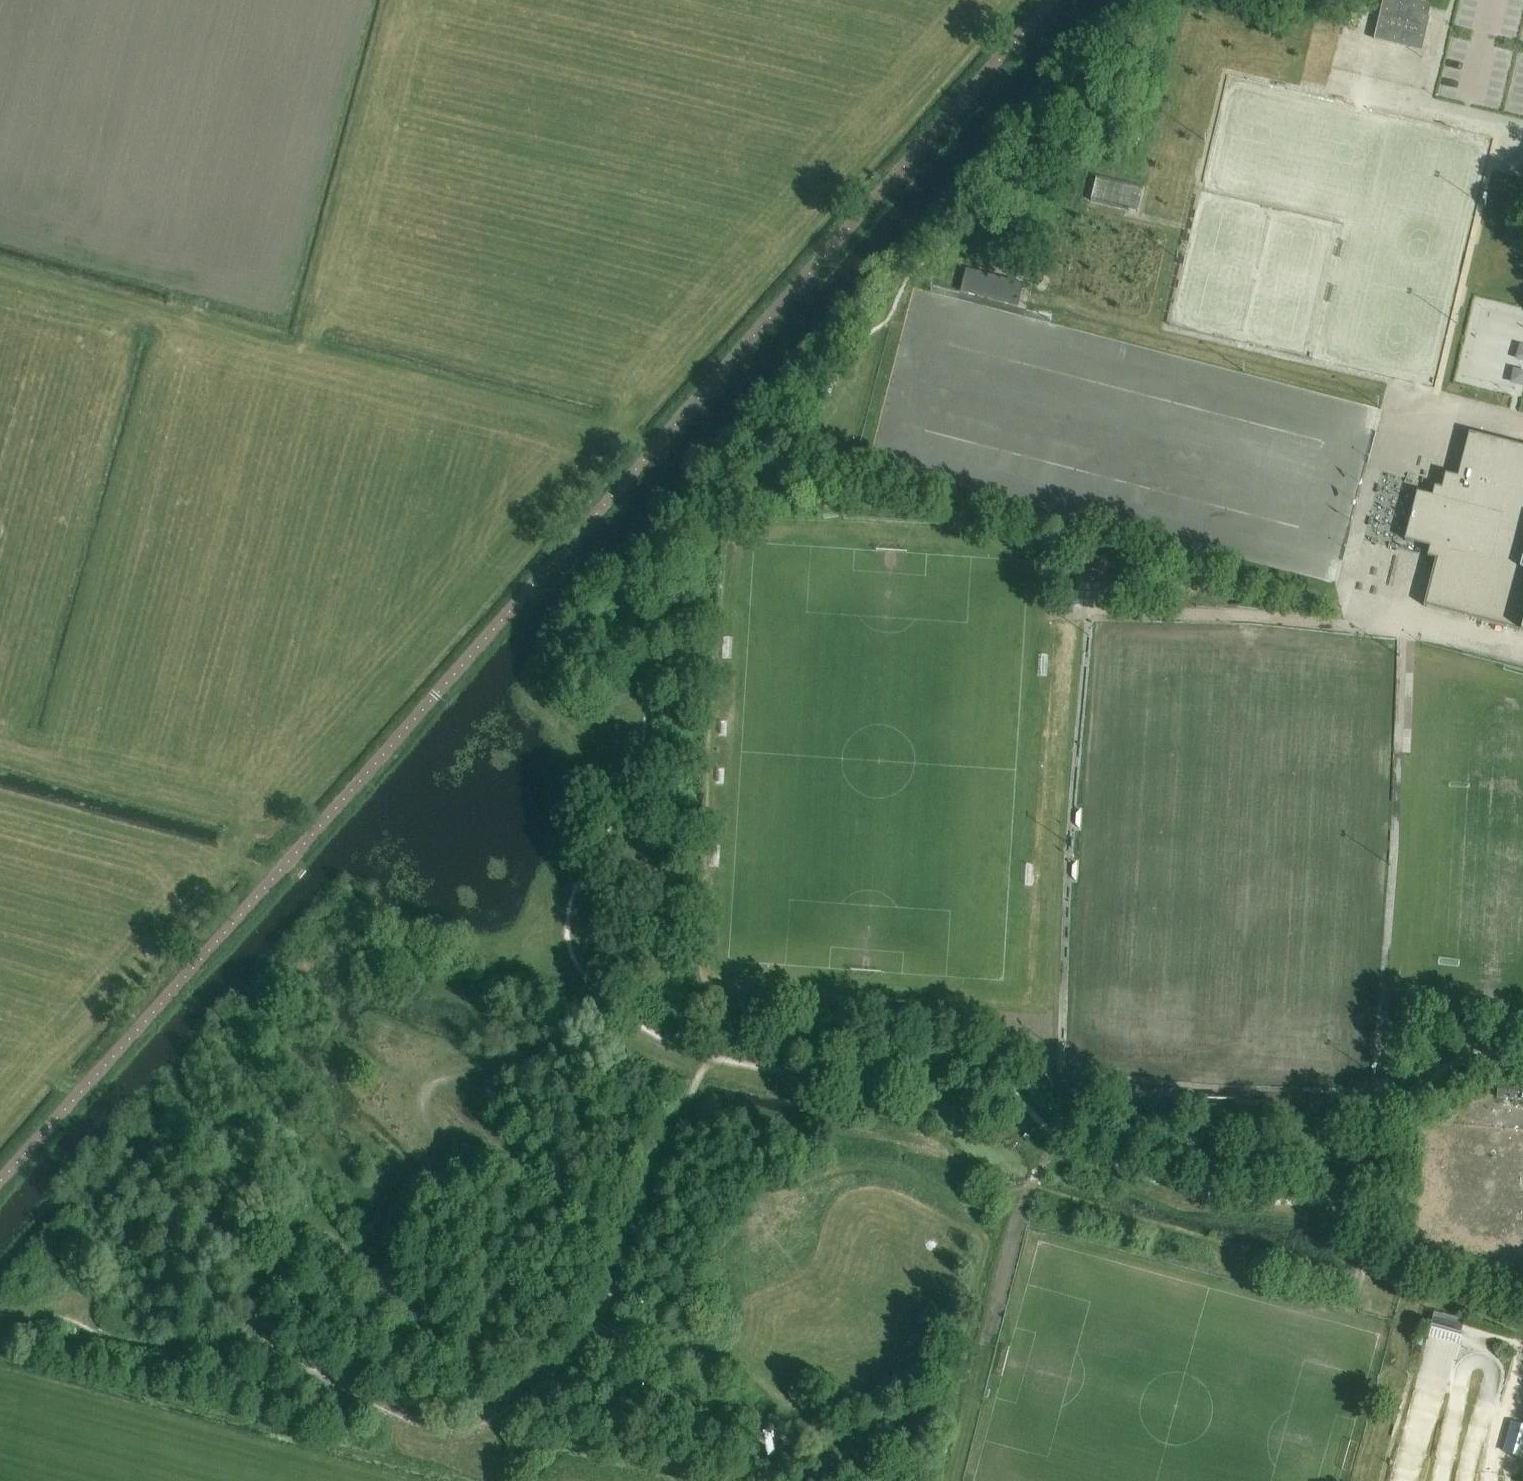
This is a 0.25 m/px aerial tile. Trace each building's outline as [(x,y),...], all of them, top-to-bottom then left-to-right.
[(1432,8),(1403,1),(1403,0),(1385,0),(1375,43),(1422,53),(1432,8)] [(1024,283),(966,268),(960,291),(1018,306),(1024,283)] [(1404,540),(1429,546),(1427,556),(1435,558),(1423,606),(1522,631),(1522,446),(1468,432),(1457,476),(1444,472),(1441,487),(1434,486),(1432,495),(1416,491),(1404,540)] [(1522,1101),(1522,1081),(1499,1079),(1497,1099),(1522,1101)] [(1434,1313),(1430,1328),(1459,1336),(1463,1321),(1434,1313)] [(1522,1458),(1522,1425),(1511,1422),(1502,1453),(1522,1459),(1522,1458)]
